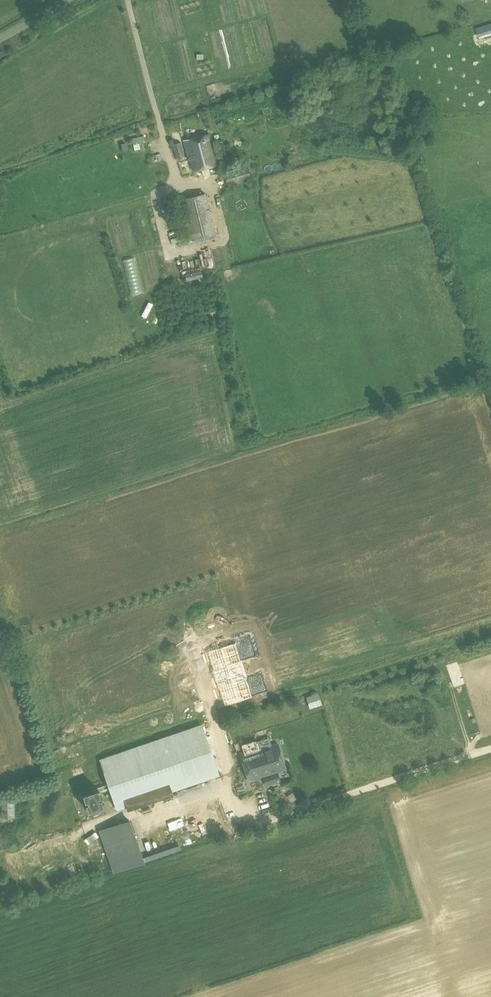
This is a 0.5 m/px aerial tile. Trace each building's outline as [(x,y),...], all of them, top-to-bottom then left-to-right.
[(93,11),(102,9),(99,1),(91,3),(93,11)] [(107,13),(109,17),(121,10),(118,6),(107,13)] [(479,39),(490,36),(490,23),(476,28),(479,39)] [(183,140),(187,156),(190,155),(193,170),(217,164),(209,133),(183,140)] [(145,141),(143,136),(132,138),(133,144),(145,141)] [(172,144),(176,157),(184,155),(181,142),(172,144)] [(177,200),(187,240),(215,233),(205,192),(177,200)] [(185,274),(186,281),(202,277),(201,271),(185,274)] [(231,656),(204,665),(210,682),(209,683),(214,700),(215,700),(221,717),(247,709),(242,691),(243,691),(237,674),(231,656)] [(305,696),(308,706),(320,702),(317,692),(305,696)] [(144,785),(171,777),(174,787),(220,774),(207,724),(102,753),(117,808),(148,800),(144,785)] [(249,780),(263,776),(266,785),(280,781),(277,771),(285,769),(278,744),(259,750),(258,748),(240,753),(249,780)] [(97,788),(96,789),(84,793),(82,793),(85,801),(87,800),(87,801),(87,803),(85,803),(88,811),(90,810),(101,806),(103,806),(101,798),(99,799),(98,798),(98,796),(100,796),(97,788)] [(292,792),(287,796),(291,801),(296,798),(292,792)] [(100,829),(114,871),(143,861),(129,820),(100,829)] [(95,847),(101,866),(110,863),(104,844),(95,847)]
